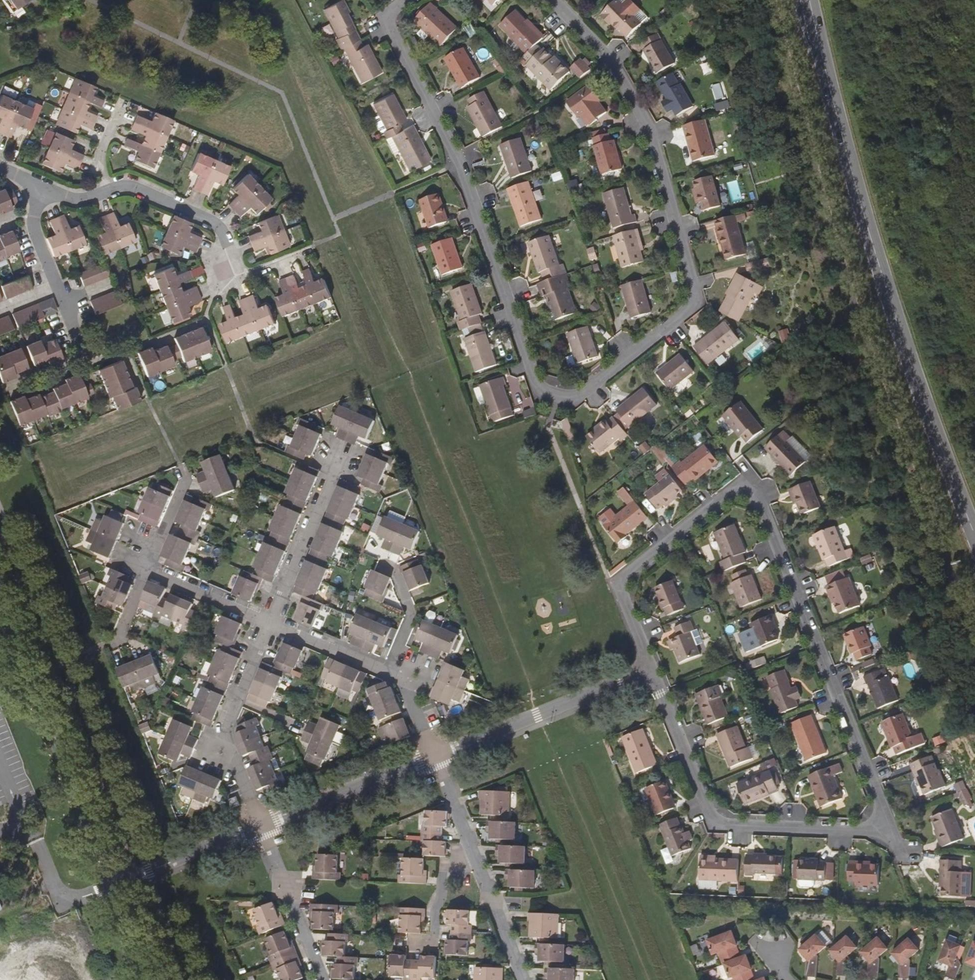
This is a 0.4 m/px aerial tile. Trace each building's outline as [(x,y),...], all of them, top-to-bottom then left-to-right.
[(24,3),(22,0),(3,0),(12,12),(24,3)] [(613,23),(621,31),(622,30),(629,37),(642,24),(634,17),(641,10),(630,0),(629,0),(624,5),(618,0),(617,0),(603,13),(604,14),(602,16),(608,23),(611,21),(613,23)] [(341,50),(343,49),(359,41),(360,40),(347,15),(350,13),(343,1),(325,10),(339,39),(336,40),(341,50)] [(435,12),(437,10),(431,4),(412,23),(418,29),(421,27),(442,46),(458,29),(450,22),(448,24),(435,12)] [(450,22),(437,10),(435,12),(448,24),(450,22)] [(535,47),(543,39),(526,22),(515,12),(500,26),(527,54),(535,47)] [(543,39),(545,38),(528,20),(526,22),(543,39)] [(472,25),(466,29),(472,37),(478,33),(472,25)] [(658,73),(675,63),(658,33),(645,40),(650,48),(645,50),(658,73)] [(359,41),(343,49),(361,83),(378,74),(371,60),(363,47),(359,41)] [(367,45),(363,47),(371,60),(374,59),(367,45)] [(535,47),(527,54),(523,59),(528,64),(531,62),(554,85),(567,72),(544,49),(541,52),(535,47)] [(447,59),(462,89),(481,79),(466,49),(447,59)] [(374,59),(371,60),(378,74),(381,73),(374,59)] [(509,72),(503,65),(498,69),(503,75),(509,72)] [(673,74),(657,83),(661,91),(663,90),(668,100),(663,103),(668,112),(674,109),(678,116),(695,108),(681,84),(680,85),(673,74)] [(97,88),(78,79),(71,94),(90,103),(102,108),(106,100),(94,95),(97,88)] [(595,98),(599,95),(591,85),(569,102),(579,117),(581,116),(588,126),(607,112),(600,102),(599,102),(595,98)] [(468,108),(484,137),(503,126),(485,92),(469,100),(472,106),(468,108)] [(90,103),(71,94),(64,110),(81,117),(95,123),(99,115),(87,110),(90,103)] [(19,103),(2,96),(0,102),(0,117),(2,118),(0,124),(0,131),(6,134),(19,103)] [(383,141),(384,140),(401,132),(398,125),(405,121),(392,96),(373,105),(387,131),(379,135),(383,141)] [(19,103),(6,134),(12,137),(18,125),(26,129),(34,110),(19,103)] [(81,117),(64,110),(58,124),(77,133),(81,125),(92,130),(95,123),(81,117)] [(175,121),(156,113),(153,121),(139,116),(136,124),(168,137),(175,121)] [(705,121),(685,126),(694,161),(715,156),(705,121)] [(168,137),(136,124),(133,130),(146,136),(143,146),(161,153),(168,137)] [(401,132),(384,140),(391,155),(397,152),(406,171),(428,161),(421,146),(418,147),(412,134),(415,133),(411,126),(401,132)] [(48,145),(54,131),(47,128),(42,142),(48,145)] [(51,149),(82,163),(85,155),(72,149),(76,141),(58,133),(51,149)] [(421,146),(415,133),(412,134),(418,147),(421,146)] [(609,134),(594,138),(596,147),(595,147),(603,176),(622,171),(618,157),(615,158),(611,143),(612,143),(609,134)] [(512,179),(532,172),(521,139),(501,145),(512,179)] [(161,153),(143,146),(129,140),(127,147),(140,152),(136,161),(154,169),(161,153)] [(82,163),(51,149),(44,165),(61,173),(65,164),(79,170),(82,163)] [(201,192),(215,161),(199,154),(191,172),(200,176),(195,188),(201,192)] [(215,161),(201,192),(209,195),(215,183),(224,186),(232,168),(230,168),(215,161)] [(236,212),(260,188),(247,175),(246,176),(244,174),(241,176),(244,179),(235,188),(234,190),(240,196),(231,206),(236,212)] [(233,185),(235,188),(244,179),(241,176),(233,185)] [(691,183),(693,190),(696,190),(700,204),(702,204),(704,211),(722,206),(713,177),(691,183)] [(529,182),(508,189),(521,226),(541,219),(529,182)] [(260,188),(236,212),(242,218),(252,208),(258,214),(272,200),(260,188)] [(614,229),(638,222),(636,215),(632,216),(625,189),(604,195),(614,229)] [(12,207),(7,193),(5,190),(0,192),(0,215),(13,209),(12,207)] [(19,204),(14,190),(7,193),(12,207),(19,204)] [(440,206),(442,205),(439,195),(420,201),(429,228),(446,223),(440,206)] [(448,222),(442,205),(440,206),(446,223),(448,222)] [(109,217),(121,248),(138,241),(131,224),(122,227),(116,214),(109,217)] [(278,217),(261,224),(264,233),(252,238),(254,245),(285,232),(280,217),(279,216),(278,217)] [(735,216),(717,221),(718,228),(717,229),(720,242),(723,242),(723,245),(727,260),(746,256),(735,216)] [(59,221),(72,252),(88,245),(81,227),(72,231),(66,217),(59,221)] [(121,248),(109,217),(101,219),(107,233),(98,236),(105,255),(121,248)] [(194,225),(176,217),(170,232),(200,245),(203,239),(191,233),(194,225)] [(48,240),(56,259),(72,252),(59,221),(52,224),(57,237),(48,240)] [(638,229),(615,236),(623,269),(644,263),(641,252),(637,239),(641,238),(638,229)] [(7,256),(21,251),(13,231),(0,236),(0,239),(7,256)] [(200,245),(170,232),(163,248),(180,256),(184,248),(197,253),(200,245)] [(285,232),(254,245),(257,252),(269,247),(273,255),(292,247),(285,232)] [(443,276),(463,269),(452,238),(432,245),(443,276)] [(546,282),(567,275),(565,268),(561,268),(552,238),(531,244),(540,275),(543,274),(546,282)] [(589,253),(591,260),(598,258),(596,251),(589,253)] [(763,269),(760,260),(747,264),(749,273),(763,269)] [(103,271),(106,279),(112,276),(106,263),(103,264),(99,265),(102,272),(103,271)] [(93,268),(95,274),(102,272),(99,265),(93,268)] [(162,290),(194,278),(191,270),(178,275),(174,267),(156,275),(162,290)] [(93,268),(85,270),(88,277),(95,274),(93,268)] [(85,270),(81,272),(78,273),(81,280),(88,277),(85,270)] [(334,299),(326,281),(319,284),(313,270),(305,274),(310,287),(318,306),(334,299)] [(105,279),(102,272),(95,274),(98,282),(105,279)] [(88,277),(91,285),(98,282),(95,274),(88,277)] [(720,313),(740,323),(755,295),(758,296),(762,288),(738,274),(733,282),(737,284),(729,297),(720,313)] [(34,289),(29,275),(23,277),(28,291),(34,289)] [(567,275),(546,282),(539,285),(543,297),(551,295),(553,302),(549,304),(552,314),(547,316),(549,324),(570,316),(569,312),(576,310),(569,289),(572,288),(567,275)] [(23,277),(16,280),(22,294),(28,291),(23,277)] [(86,287),(91,285),(88,277),(81,280),(84,287),(86,287)] [(289,280),(302,312),(318,306),(310,287),(302,290),(297,277),(289,280)] [(169,306),(187,299),(184,291),(197,286),(194,278),(162,290),(169,306)] [(16,280),(9,283),(14,297),(22,294),(16,280)] [(302,312),(289,280),(282,283),(288,296),(278,300),(286,318),(302,312)] [(643,280),(624,285),(633,318),(652,313),(643,280)] [(726,295),(729,297),(737,284),(733,282),(726,295)] [(9,283),(3,285),(2,286),(8,300),(14,297),(9,283)] [(462,331),(469,329),(482,324),(479,316),(483,315),(473,286),(452,292),(462,322),(459,323),(462,331)] [(112,293),(117,307),(123,305),(117,290),(112,293)] [(104,296),(109,310),(115,308),(111,293),(104,296)] [(201,294),(187,299),(169,306),(175,322),(176,322),(191,316),(193,315),(190,307),(203,301),(201,294)] [(96,299),(102,313),(109,310),(104,296),(96,299)] [(249,301),(262,332),(279,326),(278,322),(277,323),(272,311),(273,310),(271,307),(262,310),(257,298),(249,301)] [(41,303),(45,316),(57,312),(58,309),(55,300),(52,299),(41,303)] [(96,315),(102,313),(96,299),(92,301),(89,302),(96,315)] [(262,332),(249,301),(242,303),(247,317),(238,320),(245,339),(262,332)] [(39,319),(45,316),(41,303),(34,306),(39,319)] [(28,309),(33,321),(39,319),(34,306),(28,309)] [(245,339),(238,320),(232,307),(226,310),(230,323),(222,326),(230,345),(245,339)] [(28,309),(21,312),(26,324),(33,321),(28,309)] [(276,309),(273,310),(272,311),(277,323),(278,322),(281,321),(276,309)] [(19,327),(20,327),(26,324),(21,312),(14,314),(19,327)] [(8,332),(14,330),(15,329),(9,316),(3,318),(8,332)] [(695,347),(708,364),(739,339),(726,322),(695,347)] [(482,324),(469,329),(471,334),(483,330),(482,324)] [(202,327),(189,333),(198,356),(212,351),(204,332),(203,327),(202,327)] [(580,364),(600,357),(590,327),(569,334),(580,364)] [(178,345),(173,346),(178,359),(183,357),(185,362),(198,356),(189,333),(175,338),(178,345)] [(476,372),(496,365),(485,333),(466,339),(476,372)] [(42,344),(49,360),(50,364),(64,358),(56,339),(42,344)] [(35,365),(49,360),(42,344),(41,340),(27,346),(35,365)] [(167,346),(154,352),(162,371),(175,366),(173,361),(178,359),(173,346),(169,348),(167,346)] [(8,354),(16,373),(29,368),(21,348),(8,354)] [(162,371),(154,352),(152,348),(139,353),(140,357),(148,377),(162,371)] [(3,382),(17,377),(16,373),(8,354),(0,357),(0,374),(3,382)] [(671,391),(694,372),(681,355),(658,374),(671,391)] [(105,384),(128,374),(123,361),(104,368),(99,370),(105,384)] [(67,383),(75,403),(89,397),(88,396),(87,391),(85,386),(79,374),(66,380),(67,383)] [(134,388),(128,374),(105,384),(110,397),(113,396),(134,388)] [(493,423),(513,417),(503,387),(506,386),(503,379),(481,387),(493,423)] [(54,388),(55,391),(62,409),(75,403),(67,383),(54,388)] [(118,410),(142,401),(136,387),(134,388),(113,396),(118,410)] [(618,411),(618,412),(626,422),(629,426),(630,427),(657,405),(645,390),(618,411)] [(63,411),(62,409),(55,391),(41,397),(48,414),(49,416),(63,411)] [(40,394),(26,400),(34,420),(48,414),(41,397),(40,394)] [(11,402),(21,425),(34,420),(26,400),(25,396),(11,402)] [(734,424),(743,435),(757,424),(741,402),(724,416),(732,425),(734,424)] [(337,437),(345,441),(357,413),(340,405),(331,424),(340,428),(338,433),(337,437)] [(523,411),(526,417),(536,414),(534,407),(523,411)] [(613,416),(621,426),(626,422),(618,412),(613,416)] [(345,441),(354,444),(358,435),(366,438),(374,420),(357,413),(345,441)] [(568,416),(562,421),(565,432),(571,429),(568,416)] [(628,435),(624,430),(621,426),(613,416),(608,421),(606,420),(599,425),(599,428),(587,437),(599,453),(619,438),(621,441),(628,435)] [(295,436),(316,445),(321,433),(315,430),(318,425),(299,417),(297,423),(300,424),(295,436)] [(562,421),(554,419),(552,428),(565,432),(562,421)] [(621,426),(624,430),(629,426),(626,422),(621,426)] [(741,437),(743,435),(734,424),(732,425),(741,437)] [(565,432),(568,440),(574,439),(571,429),(565,432)] [(798,452),(803,447),(793,437),(791,438),(784,431),(766,448),(792,475),(806,461),(798,452)] [(285,452),(303,459),(306,453),(311,455),(316,445),(295,436),(291,446),(288,445),(285,452)] [(673,469),(686,486),(694,479),(696,481),(708,471),(706,468),(717,460),(706,446),(683,464),(682,462),(673,469)] [(812,456),(803,447),(798,452),(806,461),(812,456)] [(362,465),(383,473),(388,462),(390,464),(393,458),(376,450),(373,455),(367,453),(362,465)] [(203,472),(227,473),(220,456),(202,463),(205,471),(203,472)] [(719,462),(717,460),(706,468),(708,471),(719,462)] [(291,476),(317,477),(319,470),(300,462),(297,469),(295,467),(291,476)] [(363,479),(380,479),(383,473),(362,465),(358,475),(364,478),(363,479)] [(666,506),(672,502),(670,500),(675,496),(683,490),(671,476),(666,470),(657,477),(661,483),(647,494),(658,509),(664,505),(666,506)] [(200,484),(227,473),(203,472),(196,475),(200,484)] [(227,473),(200,484),(203,493),(213,489),(216,497),(234,490),(227,473)] [(289,480),(311,489),(317,477),(291,476),(289,480)] [(380,479),(363,479),(361,484),(379,492),(382,486),(378,484),(380,479)] [(311,489),(289,480),(284,493),(287,494),(285,499),(304,507),(311,489)] [(361,488),(353,484),(341,480),(333,499),(355,508),(360,496),(358,495),(361,488)] [(793,488),(798,502),(803,514),(821,507),(811,481),(793,488)] [(143,500),(165,509),(173,490),(154,482),(151,489),(148,488),(143,500)] [(624,488),(618,493),(629,506),(604,526),(617,543),(627,536),(626,534),(624,532),(640,520),(641,522),(647,517),(624,488)] [(795,503),(798,502),(793,488),(790,489),(795,503)] [(181,511),(202,520),(206,509),(209,510),(211,504),(194,497),(192,503),(185,500),(181,511)] [(274,517),(296,526),(304,507),(285,499),(281,506),(279,505),(274,517)] [(325,517),(345,525),(347,519),(350,520),(355,508),(333,499),(325,517)] [(138,520),(157,528),(165,509),(143,500),(138,512),(141,513),(140,515),(138,520)] [(124,514),(112,509),(109,517),(121,522),(124,514)] [(124,514),(128,516),(138,520),(140,515),(125,510),(124,514)] [(180,530),(197,538),(200,532),(197,531),(202,520),(181,511),(176,522),(182,525),(180,530)] [(93,531),(117,541),(125,523),(121,522),(109,517),(107,516),(104,522),(98,519),(93,531)] [(268,537),(288,545),(296,526),(274,517),(268,529),(271,531),(268,537)] [(345,525),(325,517),(318,536),(340,545),(345,533),(342,532),(345,525)] [(390,552),(402,524),(385,517),(377,535),(385,539),(381,548),(390,552)] [(626,534),(641,522),(640,520),(624,532),(626,534)] [(402,524),(390,552),(399,556),(403,547),(411,550),(419,532),(402,524)] [(724,572),(746,563),(743,554),(746,553),(734,525),(715,533),(726,561),(721,563),(724,572)] [(822,545),(827,560),(830,566),(848,559),(836,527),(815,535),(819,546),(822,545)] [(166,545),(187,554),(192,544),(195,544),(197,538),(180,530),(177,537),(171,535),(166,545)] [(110,558),(117,541),(93,531),(88,542),(94,544),(92,550),(110,558)] [(340,545),(318,536),(309,554),(329,563),(331,557),(334,558),(340,545)] [(258,554),(280,564),(288,545),(268,537),(266,543),(263,542),(258,554)] [(187,554),(166,545),(161,557),(167,560),(165,565),(183,573),(186,566),(183,565),(187,554)] [(825,560),(827,560),(822,545),(819,546),(825,560)] [(263,578),(272,582),(280,564),(258,554),(252,567),(255,569),(253,574),(263,578)] [(302,573),(324,582),(329,570),(326,569),(329,563),(309,554),(302,573)] [(399,567),(402,575),(404,574),(411,591),(429,584),(422,566),(420,567),(417,560),(399,567)] [(129,576),(111,569),(108,575),(111,576),(107,587),(128,596),(132,585),(127,583),(129,576)] [(253,574),(244,570),(242,577),(240,576),(232,593),(250,601),(257,584),(260,585),(263,578),(253,574)] [(364,595),(383,603),(385,596),(383,595),(390,578),(372,571),(365,588),(367,589),(364,595)] [(754,588),(750,578),(747,571),(733,576),(736,583),(733,584),(742,608),(762,600),(757,587),(754,588)] [(324,582),(302,573),(294,591),(304,596),(313,600),(316,594),(318,595),(324,582)] [(850,587),(848,580),(828,587),(831,597),(834,596),(836,603),(841,614),(861,606),(852,586),(850,587)] [(150,581),(142,600),(147,601),(144,609),(156,613),(163,597),(167,588),(150,581)] [(673,581),(656,588),(664,609),(666,608),(669,616),(685,609),(673,581)] [(128,596),(107,587),(102,598),(99,597),(97,603),(115,611),(117,605),(123,607),(128,596)] [(163,597),(156,613),(155,615),(161,618),(162,614),(174,619),(183,599),(171,594),(168,599),(163,597)] [(313,600),(304,596),(301,602),(304,603),(296,621),(313,628),(321,611),(319,610),(321,603),(313,600)] [(189,629),(197,611),(191,609),(193,603),(183,599),(174,619),(184,623),(183,627),(189,629)] [(427,615),(424,621),(433,625),(436,618),(437,616),(436,614),(431,612),(429,613),(427,615)] [(353,645),(363,649),(375,621),(357,613),(349,632),(354,634),(357,636),(353,645)] [(223,644),(232,648),(235,641),(233,640),(240,623),(222,616),(215,632),(217,633),(214,640),(223,644)] [(375,621),(363,649),(372,653),(376,644),(383,647),(388,636),(391,629),(375,621)] [(421,652),(430,655),(441,629),(433,625),(424,621),(423,625),(419,633),(416,640),(425,643),(421,652)] [(691,621),(675,628),(678,637),(671,640),(680,662),(700,655),(691,631),(694,630),(691,621)] [(760,630),(763,629),(761,621),(740,630),(749,653),(766,646),(763,636),(760,630)] [(413,631),(419,633),(423,625),(416,623),(413,631)] [(865,627),(847,634),(850,643),(848,644),(852,654),(855,653),(857,660),(872,654),(869,648),(873,646),(865,627)] [(395,639),(398,632),(391,629),(388,636),(395,639)] [(441,629),(430,655),(439,660),(444,651),(451,654),(459,636),(441,629)] [(273,666),(283,670),(291,674),(294,667),(296,668),(304,651),(286,643),(279,660),(276,660),(273,666)] [(242,652),(232,648),(223,644),(220,650),(218,649),(212,662),(234,671),(242,652)] [(135,661),(145,686),(156,681),(154,674),(159,672),(152,654),(135,661)] [(339,688),(348,666),(330,658),(321,677),(327,680),(327,683),(339,688)] [(753,669),(763,665),(760,659),(751,663),(753,669)] [(117,668),(124,686),(130,684),(133,690),(145,686),(135,661),(117,668)] [(207,681),(226,690),(234,671),(212,662),(207,673),(210,675),(207,681)] [(273,666),(264,662),(256,681),(278,690),(283,678),(281,677),(283,670),(273,666)] [(446,662),(439,680),(465,691),(470,680),(463,676),(466,671),(446,662)] [(359,694),(367,675),(348,666),(339,688),(351,693),(352,691),(359,694)] [(772,690),(781,714),(799,707),(796,700),(804,697),(800,686),(792,689),(789,681),(789,679),(785,670),(768,677),(774,689),(772,690)] [(886,679),(883,670),(865,678),(868,685),(869,685),(879,709),(900,701),(890,677),(886,679)] [(465,691),(439,680),(432,697),(433,698),(451,705),(454,699),(461,701),(465,691)] [(197,698),(219,708),(226,690),(207,681),(205,687),(202,686),(197,698)] [(278,690),(256,681),(248,699),(267,708),(270,701),(273,702),(278,690)] [(387,682),(385,683),(366,689),(374,708),(396,700),(391,687),(389,688),(387,682)] [(718,685),(700,693),(704,703),(701,705),(708,724),(728,717),(721,697),(723,696),(718,685)] [(192,718),(205,724),(211,726),(219,708),(197,698),(192,710),(194,711),(192,718)] [(384,727),(404,719),(396,700),(374,708),(379,721),(381,720),(384,727)] [(792,724),(807,761),(826,753),(812,716),(792,724)] [(890,734),(895,747),(898,755),(917,748),(904,716),(883,723),(888,735),(890,734)] [(306,730),(333,742),(340,725),(322,717),(318,725),(310,722),(306,730)] [(237,722),(238,726),(241,732),(235,734),(240,745),(260,736),(256,726),(259,724),(256,718),(246,722),(245,719),(237,722)] [(393,744),(411,736),(404,719),(384,727),(379,729),(383,740),(390,737),(393,744)] [(195,749),(199,740),(189,736),(193,727),(175,720),(168,737),(195,749)] [(718,738),(726,758),(729,757),(733,767),(753,759),(749,749),(747,749),(739,729),(718,738)] [(333,742),(306,730),(302,740),(310,743),(307,751),(310,752),(306,759),(320,765),(323,758),(325,759),(333,742)] [(647,743),(642,730),(623,737),(638,774),(658,766),(649,742),(647,743)] [(252,760),(271,753),(268,746),(265,747),(260,736),(240,745),(244,757),(250,754),(252,760)] [(191,757),(195,749),(168,737),(160,754),(178,762),(182,754),(191,757)] [(254,779),(275,770),(280,769),(276,758),(273,758),(271,753),(252,760),(255,766),(249,768),(254,779)] [(920,780),(926,796),(946,788),(940,771),(938,772),(933,757),(912,765),(919,781),(920,780)] [(194,798),(205,773),(187,765),(180,784),(186,787),(183,793),(194,798)] [(818,791),(825,807),(843,800),(834,777),(842,773),(839,765),(809,777),(816,792),(818,791)] [(266,794),(285,787),(282,781),(279,782),(275,770),(254,779),(258,790),(264,788),(266,794)] [(758,797),(779,789),(772,770),(738,784),(746,804),(759,800),(758,797)] [(222,780),(205,773),(194,798),(207,803),(209,797),(214,799),(222,781),(222,780)] [(968,781),(953,783),(956,798),(963,797),(964,806),(972,805),(968,781)] [(668,792),(664,782),(651,787),(659,807),(660,807),(663,814),(675,809),(672,802),(674,801),(670,791),(668,792)] [(780,791),(779,789),(758,797),(759,800),(780,791)] [(481,814),(491,815),(499,815),(507,816),(508,793),(506,792),(495,792),(479,791),(479,798),(482,798),(481,814)] [(822,808),(825,807),(818,791),(816,792),(822,808)] [(232,808),(239,805),(237,797),(229,800),(232,808)] [(448,813),(447,812),(428,810),(427,811),(427,826),(423,826),(423,834),(442,835),(443,826),(447,826),(448,813)] [(942,841),(940,842),(942,848),(964,840),(953,812),(933,819),(938,830),(942,841)] [(678,818),(660,825),(672,857),(691,849),(682,828),(681,827),(678,818)] [(515,823),(486,822),(486,830),(490,831),(490,839),(514,840),(515,823)] [(442,835),(423,834),(423,840),(426,841),(425,855),(446,856),(447,841),(442,841),(442,835)] [(524,847),(496,846),(496,855),(500,855),(500,865),(523,866),(524,847)] [(319,854),(318,855),(318,866),(317,872),(314,872),(314,879),(342,881),(342,873),(338,873),(338,855),(328,855),(319,854)] [(747,856),(746,876),(754,876),(754,874),(777,874),(778,858),(764,858),(763,855),(755,855),(754,856),(747,856)] [(400,883),(426,884),(427,877),(424,877),(424,872),(424,859),(403,858),(403,876),(400,876),(400,883)] [(738,882),(739,861),(717,860),(702,860),(701,881),(738,882)] [(800,861),(800,880),(826,882),(827,863),(820,863),(819,862),(800,861)] [(959,872),(959,862),(941,861),(941,873),(944,873),(944,888),(943,897),(961,898),(962,872),(959,872)] [(856,885),(879,887),(880,866),(866,865),(866,863),(849,862),(849,881),(856,881),(856,885)] [(510,888),(533,889),(534,872),(505,870),(505,881),(510,881),(510,888)] [(260,935),(286,925),(283,918),(280,919),(278,914),(274,904),(255,911),(261,927),(258,928),(260,935)] [(339,906),(311,905),(311,911),(315,911),(315,917),(314,928),(334,930),(334,912),(338,912),(339,906)] [(408,933),(421,934),(422,922),(422,916),(426,916),(426,909),(398,908),(398,916),(401,916),(401,933),(408,933)] [(470,911),(450,910),(449,925),(453,925),(453,933),(473,934),(473,926),(470,926),(470,911)] [(558,915),(530,914),(529,922),(531,922),(531,938),(540,938),(548,939),(557,939),(558,915)] [(724,961),(726,961),(742,955),(737,942),(739,941),(733,928),(708,937),(714,951),(719,949),(724,961)] [(272,964),(298,954),(295,947),(291,948),(289,943),(285,932),(266,940),(272,955),(269,957),(272,964)] [(473,934),(453,933),(453,940),(449,940),(448,955),(468,956),(469,941),(472,941),(473,934)] [(815,952),(824,945),(814,933),(798,947),(806,958),(806,975),(815,975),(816,954),(815,954),(815,952)] [(339,957),(346,958),(346,941),(349,941),(349,935),(346,935),(339,935),(329,934),(329,941),(325,940),(324,957),(339,957)] [(846,954),(856,945),(846,935),(830,949),(838,958),(837,974),(846,975),(847,956),(846,954)] [(878,955),(887,947),(877,936),(861,951),(869,960),(868,975),(876,976),(878,957),(877,956),(878,955)] [(900,962),(897,978),(907,979),(909,959),(907,958),(918,949),(908,938),(891,952),(900,962)] [(956,956),(960,944),(947,939),(939,959),(950,964),(946,975),(954,978),(960,963),(956,956)] [(974,940),(966,961),(974,964),(974,941),(974,940)] [(565,945),(536,944),(536,954),(540,954),(540,962),(564,964),(565,945)] [(756,979),(752,967),(753,966),(748,953),(742,955),(726,961),(731,974),(731,975),(733,974),(735,979),(752,979),(756,979)] [(272,964),(275,971),(278,970),(282,979),(296,979),(303,977),(299,967),(297,963),(301,961),(298,954),(272,964)] [(413,960),(407,960),(407,956),(393,956),(391,976),(406,977),(406,979),(412,979),(413,960)] [(359,958),(346,958),(339,957),(339,964),(335,963),(334,979),(355,979),(355,964),(358,965),(359,958)] [(436,958),(422,957),(422,961),(413,960),(412,979),(421,979),(421,977),(436,978),(436,961),(436,958)] [(724,961),(719,963),(723,974),(726,975),(731,974),(726,961),(724,961)] [(502,969),(493,969),(484,968),(478,968),(477,979),(502,979),(502,969)] [(546,969),(546,979),(550,979),(573,979),(574,970),(546,969)]
